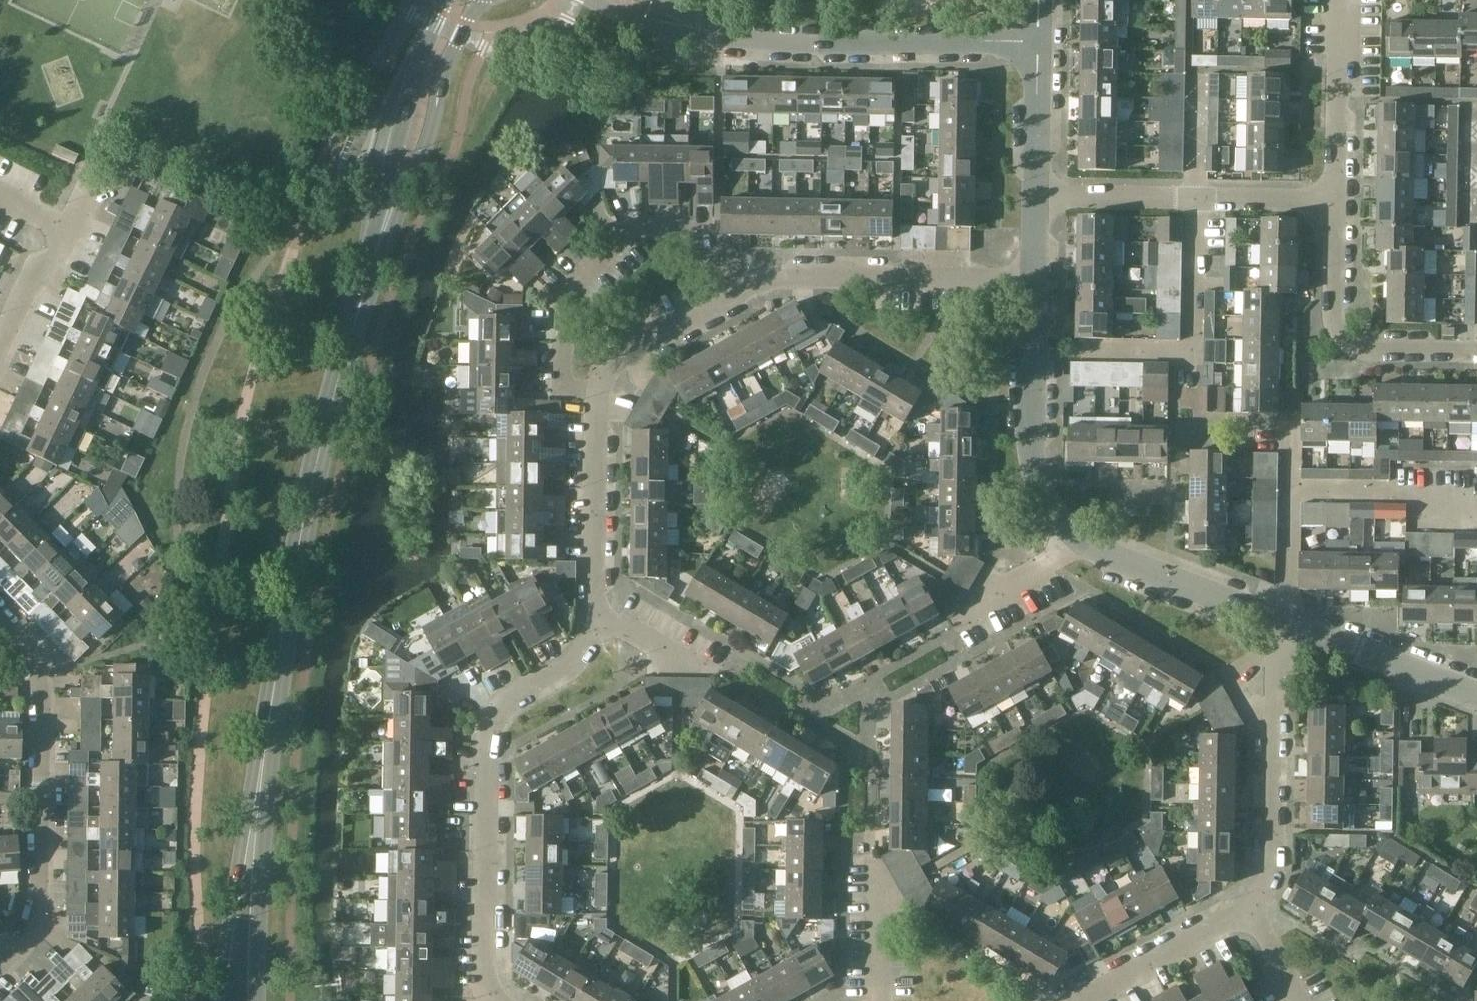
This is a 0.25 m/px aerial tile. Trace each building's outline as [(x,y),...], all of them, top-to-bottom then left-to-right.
[(1219,20),(1219,0),(1194,0),(1194,19),(1219,20)] [(1243,20),(1243,0),(1219,0),(1219,20),(1243,20)] [(1267,21),(1268,0),(1243,0),(1243,20),(1267,21)] [(1267,21),(1292,21),(1292,0),(1268,0),(1267,21)] [(1082,1),(1082,25),(1128,26),(1128,1),(1119,1),(1082,1)] [(1176,2),(1176,27),(1186,27),(1186,2),(1176,2)] [(1460,23),(1461,23),(1461,52),(1462,52),(1476,52),(1476,15),(1460,15),(1460,23)] [(1388,59),(1413,59),(1413,22),(1388,22),(1388,59)] [(1413,59),(1437,60),(1437,22),(1413,22),(1413,59)] [(1437,22),(1437,60),(1462,60),(1462,52),(1461,52),(1461,23),(1460,23),(1437,22)] [(1082,25),(1081,49),(1119,50),(1119,39),(1128,39),(1128,26),(1082,25)] [(1176,27),(1176,51),(1186,51),(1186,27),(1176,27)] [(1165,50),(1174,50),(1175,40),(1170,39),(1165,44),(1165,50)] [(1081,49),(1081,73),(1118,73),(1119,50),(1081,49)] [(1176,51),(1175,74),(1185,75),(1186,51),(1176,51)] [(1242,67),(1266,68),(1267,52),(1266,52),(1266,58),(1242,57),(1242,67)] [(1267,52),(1266,68),(1291,68),(1291,52),(1267,52)] [(1193,67),(1218,67),(1218,57),(1193,57),(1193,67)] [(1218,67),(1242,67),(1242,57),(1218,57),(1218,67)] [(904,73),(904,89),(916,89),(919,89),(919,74),(904,73)] [(1081,73),(1081,97),(1118,98),(1118,73),(1081,73)] [(1161,74),(1161,99),(1185,99),(1185,75),(1175,74),(1161,74)] [(1209,74),(1209,99),(1219,99),(1219,75),(1209,74)] [(1249,75),(1248,100),(1285,101),(1286,76),(1249,75)] [(743,120),(750,120),(751,78),(726,77),(725,114),(743,114),(743,120)] [(758,114),(774,114),(775,78),(751,78),(750,120),(758,120),(758,114)] [(791,121),(798,121),(799,79),(775,78),(774,114),(791,115),(791,121)] [(806,115),(822,115),(823,79),(799,79),(798,121),(806,121),(806,115)] [(839,121),(846,122),(847,80),(823,79),(822,115),(839,115),(839,121)] [(854,116),(870,116),(871,80),(847,80),(846,122),(854,122),(854,116)] [(871,80),(870,116),(887,116),(887,122),(894,122),(894,117),(895,117),(896,80),(871,80)] [(936,99),(936,106),(978,107),(978,98),(981,98),(982,84),(978,84),(978,82),(942,81),(942,99),(936,99)] [(1387,98),(1412,98),(1412,88),(1387,88),(1387,98)] [(1412,98),(1436,99),(1436,89),(1412,88),(1412,98)] [(904,89),(903,106),(915,106),(916,89),(904,89)] [(1436,99),(1461,99),(1461,89),(1436,89),(1436,99)] [(1476,99),(1476,89),(1461,89),(1461,99),(1476,99)] [(1081,97),(1080,121),(1117,121),(1118,98),(1081,97)] [(691,98),(691,99),(691,111),(715,111),(715,98),(691,98)] [(1161,99),(1161,122),(1185,122),(1185,99),(1161,99)] [(1209,99),(1209,123),(1219,124),(1219,99),(1209,99)] [(640,100),(626,100),(626,103),(626,116),(640,117),(640,103),(640,100)] [(1248,100),(1248,124),(1285,124),(1285,101),(1248,100)] [(679,103),(666,103),(666,115),(679,115),(679,103)] [(915,106),(903,106),(903,123),(915,123),(915,106)] [(941,130),(977,131),(978,107),(936,106),(936,114),(942,114),(941,130)] [(1379,121),(1379,130),(1416,131),(1426,131),(1426,119),(1435,119),(1435,106),(1379,106),(1379,107),(1376,108),(1376,119),(1379,121)] [(1449,107),(1449,131),(1459,131),(1459,107),(1449,107)] [(1080,121),(1080,145),(1117,146),(1117,121),(1080,121)] [(1161,122),(1160,146),(1184,147),(1185,122),(1161,122)] [(1209,123),(1208,147),(1218,147),(1219,124),(1209,123)] [(1248,124),(1247,148),(1285,148),(1285,124),(1248,124)] [(935,154),(977,155),(977,131),(941,130),(941,147),(935,147),(935,154)] [(1379,130),(1379,154),(1416,155),(1416,131),(1379,130)] [(1449,131),(1448,155),(1458,155),(1459,131),(1449,131)] [(639,137),(639,147),(642,147),(642,183),(651,184),(651,204),(665,204),(666,138),(639,137)] [(905,137),(904,154),(917,154),(917,137),(905,137)] [(690,138),(666,138),(665,204),(679,205),(680,184),(689,184),(690,148),(690,145),(690,138)] [(585,150),(582,141),(574,144),(577,153),(585,150)] [(733,153),(750,154),(750,142),(733,141),(733,153)] [(783,153),(797,154),(798,142),(784,141),(783,153)] [(750,142),(750,154),(767,154),(767,142),(750,142)] [(798,142),(797,154),(824,154),(824,142),(798,142)] [(880,143),(879,155),(897,156),(897,144),(880,143)] [(57,145),(52,155),(75,165),(79,155),(57,145)] [(1117,146),(1080,145),(1079,170),(1117,171),(1117,146)] [(1184,147),(1160,146),(1160,172),(1184,172),(1184,147)] [(601,167),(595,166),(603,189),(628,190),(628,183),(642,183),(642,147),(639,147),(602,147),(601,167)] [(830,147),(830,158),(846,158),(846,147),(830,147)] [(846,147),(846,158),(864,158),(864,148),(846,147)] [(1218,147),(1208,147),(1208,173),(1218,173),(1218,147)] [(715,148),(693,148),(690,148),(689,184),(699,184),(699,205),(714,205),(715,148)] [(1285,148),(1247,148),(1247,173),(1284,174),(1285,148)] [(917,154),(904,154),(904,171),(916,171),(917,154)] [(941,178),(977,179),(977,155),(935,154),(935,162),(941,162),(941,178)] [(1378,178),(1415,179),(1422,179),(1423,155),(1416,155),(1379,154),(1374,157),(1374,167),(1378,170),(1378,178)] [(1448,155),(1448,179),(1458,179),(1458,155),(1448,155)] [(830,171),(846,171),(846,158),(830,158),(830,171)] [(846,158),(846,171),(864,171),(864,158),(846,158)] [(733,171),(750,172),(750,160),(733,159),(733,171)] [(750,160),(750,172),(766,172),(767,160),(750,160)] [(782,173),(799,173),(799,161),(782,161),(782,173)] [(799,161),(799,173),(816,174),(816,161),(799,161)] [(880,162),(880,174),(897,174),(897,162),(880,162)] [(565,168),(547,185),(573,211),(581,202),(586,206),(603,189),(595,166),(579,182),(565,168)] [(539,177),(522,194),(569,242),(579,233),(565,218),(573,211),(547,185),(539,177)] [(934,202),(976,203),(977,179),(941,178),(940,195),(934,195),(934,202)] [(1378,178),(1378,202),(1415,203),(1415,179),(1378,178)] [(1448,179),(1447,203),(1457,203),(1458,179),(1448,179)] [(902,185),(902,202),(914,202),(914,185),(902,185)] [(121,207),(182,236),(191,217),(202,222),(209,207),(171,188),(164,202),(160,201),(155,211),(143,205),(142,206),(126,198),(121,207)] [(522,194),(504,210),(538,245),(545,238),(559,253),(569,242),(522,194)] [(724,235),(749,236),(749,194),(742,194),(742,200),(724,199),(724,235)] [(749,236),(772,236),(773,200),(757,200),(757,194),(749,194),(749,236)] [(772,236),(797,237),(797,195),(790,195),(790,201),(773,200),(772,236)] [(797,237),(821,237),(821,201),(805,201),(805,195),(797,195),(797,237)] [(821,237),(845,237),(845,196),(838,195),(838,201),(821,201),(821,237)] [(845,237),(868,238),(869,202),(853,202),(853,196),(845,196),(845,237)] [(869,202),(868,238),(894,238),(894,202),(893,202),(893,196),(886,196),(886,202),(869,202)] [(914,202),(902,202),(902,218),(914,219),(914,202)] [(960,228),(972,228),(976,228),(976,203),(934,202),(934,210),(940,210),(940,227),(948,228),(960,228)] [(1378,202),(1377,226),(1415,227),(1415,203),(1378,202)] [(117,216),(121,207),(112,203),(108,212),(117,216)] [(1447,203),(1447,227),(1457,228),(1457,203),(1447,203)] [(141,240),(172,255),(182,236),(121,207),(117,216),(134,224),(133,226),(145,231),(141,240)] [(487,228),(534,276),(545,266),(530,252),(538,245),(504,210),(487,228)] [(1078,241),(1115,242),(1116,217),(1078,217),(1078,218),(1074,220),(1074,230),(1078,232),(1078,241)] [(1182,244),(1183,218),(1159,218),(1158,243),(1182,244)] [(1227,219),(1226,243),(1236,243),(1237,219),(1227,219)] [(1262,220),(1262,244),(1299,244),(1299,220),(1262,220)] [(1377,251),(1389,251),(1389,250),(1414,251),(1414,250),(1415,227),(1377,226),(1377,251)] [(901,251),(913,251),(914,227),(902,227),(901,251)] [(913,251),(925,251),(926,227),(914,227),(913,251)] [(925,251),(936,251),(937,227),(926,227),(925,251)] [(936,251),(948,252),(948,228),(940,227),(937,227),(936,251)] [(534,276),(487,228),(485,230),(492,238),(478,253),(502,279),(510,271),(524,286),(534,276)] [(948,252),(959,252),(960,228),(948,228),(948,252)] [(960,228),(959,252),(972,252),(972,228),(960,228)] [(1476,252),(1476,233),(1476,228),(1465,228),(1464,252),(1467,252),(1476,252)] [(107,237),(103,246),(121,254),(125,246),(107,237)] [(132,259),(163,275),(172,255),(141,240),(132,259)] [(1115,242),(1078,241),(1078,250),(1074,252),(1074,261),(1078,263),(1078,266),(1115,266),(1125,266),(1125,242),(1115,242)] [(1158,255),(1158,267),(1182,267),(1182,244),(1158,243),(1158,255)] [(1226,243),(1226,267),(1236,267),(1236,243),(1226,243)] [(1262,244),(1261,268),(1298,268),(1299,244),(1262,244)] [(122,279),(154,294),(163,275),(132,259),(121,254),(103,246),(98,255),(116,264),(115,266),(126,271),(122,279)] [(1389,251),(1389,275),(1426,275),(1426,250),(1414,250),(1414,251),(1389,250),(1389,251)] [(1467,252),(1466,276),(1476,276),(1476,252),(1467,252)] [(1078,266),(1077,290),(1115,290),(1115,266),(1078,266)] [(1158,267),(1146,267),(1146,274),(1150,279),(1158,279),(1158,267)] [(1182,279),(1182,267),(1158,267),(1158,279),(1182,279)] [(1236,267),(1226,267),(1226,292),(1236,292),(1236,267)] [(1261,268),(1261,291),(1261,292),(1282,293),(1282,294),(1298,294),(1298,268),(1261,268)] [(217,269),(214,275),(225,281),(229,275),(217,269)] [(1389,275),(1388,298),(1425,299),(1426,275),(1389,275)] [(88,276),(84,285),(144,314),(155,319),(165,300),(154,294),(122,279),(118,288),(107,283),(106,285),(88,276)] [(1466,276),(1466,299),(1476,300),(1476,276),(1466,276)] [(130,332),(135,335),(144,314),(84,285),(79,294),(96,302),(96,304),(108,310),(103,318),(103,319),(130,332)] [(493,290),(487,301),(498,306),(504,295),(493,290)] [(1077,314),(1114,314),(1146,315),(1146,300),(1114,300),(1115,290),(1077,290),(1077,314)] [(1245,291),(1244,316),(1282,317),(1282,294),(1282,293),(1261,292),(1261,291),(1245,291)] [(1206,292),(1205,315),(1215,316),(1216,292),(1206,292)] [(1425,299),(1388,298),(1388,324),(1425,325),(1425,299)] [(1476,300),(1466,299),(1465,325),(1475,325),(1476,300)] [(797,302),(775,314),(796,351),(802,347),(799,342),(815,334),(815,333),(819,331),(827,335),(833,325),(819,317),(809,323),(797,302)] [(1158,303),(1157,315),(1181,315),(1182,303),(1158,303)] [(207,321),(208,322),(213,311),(212,310),(203,305),(197,316),(207,321)] [(481,318),(481,340),(481,343),(517,343),(517,329),(524,330),(524,306),(498,306),(498,318),(481,318)] [(58,311),(54,320),(72,328),(76,320),(58,311)] [(116,346),(122,349),(130,332),(103,319),(103,318),(92,313),(82,333),(114,349),(116,346)] [(775,314),(755,326),(772,357),(787,349),(789,354),(796,351),(775,314)] [(1114,314),(1077,314),(1077,339),(1114,339),(1114,314)] [(1181,315),(1157,315),(1157,340),(1181,340),(1181,328),(1181,315)] [(1205,315),(1205,339),(1215,339),(1215,316),(1205,315)] [(1244,316),(1244,340),(1281,341),(1282,317),(1244,316)] [(73,353),(111,371),(122,349),(116,346),(114,349),(82,333),(72,328),(54,320),(50,329),(67,337),(66,339),(77,344),(73,353)] [(755,326),(734,337),(754,374),(760,371),(758,365),(772,357),(755,326)] [(1455,328),(1443,328),(1443,336),(1455,336),(1455,328)] [(194,330),(191,336),(199,340),(201,333),(194,330)] [(734,337),(713,349),(730,381),(745,373),(748,378),(754,374),(734,337)] [(1205,339),(1204,364),(1214,364),(1215,339),(1205,339)] [(473,340),(472,366),(537,367),(537,353),(517,353),(517,343),(481,343),(481,340),(473,340)] [(1244,340),(1244,364),(1281,365),(1281,341),(1244,340)] [(833,387),(840,391),(861,355),(840,342),(821,373),(836,382),(833,387)] [(713,349),(692,361),(712,398),(719,394),(716,389),(730,381),(713,349)] [(35,359),(54,368),(104,392),(113,372),(111,371),(73,353),(69,362),(57,357),(57,358),(40,350),(35,359)] [(849,390),(863,398),(882,367),(861,355),(840,391),(846,395),(849,390)] [(55,393),(86,408),(95,412),(104,392),(54,368),(35,359),(31,368),(48,376),(47,378),(59,383),(55,393)] [(712,398),(692,361),(670,373),(674,381),(661,402),(669,407),(679,390),(687,404),(703,396),(706,401),(712,398)] [(1072,386),(1084,387),(1084,363),(1072,362),(1072,386)] [(1109,387),(1121,387),(1121,363),(1110,363),(1109,387)] [(1121,363),(1121,387),(1133,387),(1133,364),(1121,363)] [(1170,388),(1170,364),(1144,364),(1143,388),(1170,388)] [(1204,364),(1204,387),(1214,388),(1214,385),(1222,384),(1222,373),(1214,373),(1214,364),(1204,364)] [(1244,364),(1243,388),(1280,389),(1281,365),(1244,364)] [(472,394),(480,394),(480,391),(516,391),(517,381),(537,381),(537,367),(472,366),(472,394)] [(874,412),(881,416),(902,380),(882,367),(863,398),(877,407),(874,412)] [(902,380),(881,416),(887,419),(890,414),(905,423),(923,393),(924,392),(902,380)] [(931,425),(930,435),(978,435),(979,411),(974,411),(974,408),(975,408),(975,407),(931,380),(924,392),(923,393),(942,405),(944,405),(944,410),(943,410),(943,425),(931,425)] [(1376,385),(1376,406),(1376,422),(1377,422),(1400,423),(1401,385),(1376,385)] [(1425,386),(1401,385),(1400,423),(1425,423),(1425,386)] [(1449,386),(1425,386),(1425,423),(1448,423),(1449,386)] [(1473,386),(1449,386),(1448,423),(1472,424),(1473,386)] [(1214,388),(1204,387),(1203,413),(1213,413),(1214,388)] [(1280,400),(1280,389),(1243,388),(1243,399),(1231,400),(1232,413),(1243,413),(1280,414),(1280,412),(1284,411),(1284,401),(1280,400)] [(21,389),(17,398),(35,407),(39,398),(21,389)] [(480,416),(500,416),(510,416),(510,415),(536,415),(537,401),(516,400),(516,391),(480,391),(480,394),(480,416)] [(779,410),(787,405),(788,391),(773,399),(779,410)] [(788,391),(787,405),(796,410),(802,399),(788,391)] [(55,393),(45,412),(77,427),(86,408),(55,393)] [(35,406),(35,407),(17,398),(12,407),(30,415),(29,417),(40,423),(36,432),(68,447),(77,451),(86,431),(77,427),(45,412),(46,411),(35,406)] [(153,415),(163,420),(171,404),(161,400),(153,415)] [(763,405),(748,413),(754,423),(769,415),(763,405)] [(805,415),(820,424),(826,414),(811,405),(805,415)] [(1328,448),(1328,443),(1328,405),(1304,405),(1303,448),(1328,448)] [(1328,443),(1353,443),(1353,406),(1328,405),(1328,443)] [(1353,406),(1353,443),(1352,448),(1358,449),(1363,447),(1364,443),(1377,443),(1377,422),(1376,422),(1376,406),(1353,406)] [(635,432),(634,457),(676,458),(677,450),(671,450),(671,433),(655,433),(664,416),(656,411),(644,432),(635,432)] [(754,423),(748,413),(733,421),(739,432),(754,423)] [(826,414),(820,424),(834,433),(840,422),(826,414)] [(500,416),(500,436),(510,436),(510,439),(546,440),(546,430),(566,430),(567,415),(536,415),(510,415),(510,416),(500,416)] [(1096,463),(1096,426),(1096,419),(1071,418),(1070,446),(1066,446),(1066,466),(1086,467),(1087,463),(1096,463)] [(1108,426),(1096,426),(1096,463),(1120,464),(1120,420),(1108,420),(1108,426)] [(1131,421),(1120,420),(1120,464),(1143,464),(1144,427),(1131,427),(1131,421)] [(1169,428),(1144,427),(1143,464),(1168,465),(1169,428)] [(36,432),(32,440),(20,434),(19,437),(2,428),(0,432),(0,439),(37,457),(53,464),(58,467),(68,447),(36,432)] [(846,440),(861,449),(867,438),(853,430),(846,440)] [(942,443),(942,459),(978,460),(978,435),(930,435),(930,442),(942,443)] [(500,436),(499,463),(566,464),(566,450),(546,450),(546,440),(510,439),(510,436),(500,436)] [(867,438),(861,449),(875,457),(881,447),(867,438)] [(12,450),(7,444),(1,449),(4,453),(9,453),(12,450)] [(1376,451),(1376,461),(1391,461),(1400,461),(1400,451),(1376,451)] [(1424,451),(1400,451),(1400,461),(1424,461),(1424,451)] [(1448,452),(1424,451),(1424,461),(1448,462),(1448,452)] [(1191,452),(1191,477),(1228,477),(1229,453),(1191,452)] [(1472,452),(1448,452),(1448,462),(1472,462),(1472,452)] [(885,463),(893,468),(906,461),(892,453),(885,463)] [(1279,465),(1279,453),(1257,453),(1255,453),(1255,454),(1255,465),(1255,478),(1279,478),(1279,465)] [(37,457),(33,466),(49,473),(53,464),(37,457)] [(634,457),(634,481),(670,482),(670,465),(676,465),(676,458),(634,457)] [(927,483),(936,483),(978,484),(978,460),(942,459),(942,473),(927,473),(927,483)] [(906,461),(893,468),(893,478),(905,478),(906,461)] [(1391,481),(1391,461),(1376,461),(1376,471),(1376,481),(1391,481)] [(566,464),(499,463),(499,487),(545,488),(550,488),(550,478),(566,478),(566,464)] [(125,465),(121,471),(128,475),(135,478),(139,471),(125,465)] [(707,465),(707,482),(719,482),(719,466),(707,465)] [(56,468),(48,476),(51,479),(59,471),(56,468)] [(1303,480),(1328,480),(1328,470),(1303,470),(1303,480)] [(1328,480),(1352,481),(1352,470),(1328,470),(1328,480)] [(1352,481),(1376,481),(1376,471),(1352,470),(1352,481)] [(1191,477),(1191,501),(1228,501),(1228,477),(1191,477)] [(452,486),(463,487),(463,479),(452,478),(452,486)] [(634,481),(634,505),(676,506),(676,498),(670,498),(670,482),(634,481)] [(719,482),(707,482),(706,499),(718,499),(719,482)] [(941,491),(941,507),(977,508),(978,484),(936,483),(936,491),(941,491)] [(102,493),(109,506),(118,492),(106,485),(102,493)] [(17,507),(21,503),(6,487),(1,491),(0,493),(0,524),(17,507)] [(499,487),(499,511),(565,512),(565,498),(545,498),(545,488),(499,487)] [(109,506),(102,493),(100,488),(89,498),(103,512),(109,506)] [(893,489),(892,506),(905,506),(905,490),(893,489)] [(1255,490),(1254,502),(1278,503),(1279,491),(1255,490)] [(1191,517),(1191,525),(1228,525),(1228,513),(1237,513),(1237,501),(1228,501),(1191,501),(1187,501),(1187,516),(1191,517)] [(1278,503),(1254,502),(1254,514),(1278,514),(1278,503)] [(1302,528),(1314,528),(1314,504),(1302,504),(1302,528)] [(1328,504),(1314,504),(1314,528),(1328,528),(1328,504)] [(1328,528),(1339,528),(1339,504),(1328,504),(1328,528)] [(1339,528),(1351,528),(1351,518),(1351,505),(1339,504),(1339,528)] [(634,505),(633,529),(669,530),(670,513),(676,513),(676,506),(634,505)] [(1375,505),(1363,505),(1362,528),(1362,536),(1374,536),(1375,519),(1375,505)] [(1406,506),(1375,505),(1375,519),(1406,520),(1406,506)] [(905,506),(892,506),(892,523),(904,523),(905,506)] [(17,507),(0,524),(0,540),(7,548),(32,523),(17,507)] [(927,524),(927,530),(977,531),(977,508),(941,507),(941,524),(927,524)] [(499,511),(498,532),(508,532),(508,535),(545,536),(545,526),(565,526),(565,512),(499,511)] [(706,511),(706,527),(718,520),(718,511),(706,511)] [(718,520),(706,527),(720,536),(726,525),(718,520)] [(22,563),(47,538),(32,523),(7,548),(22,563)] [(1228,525),(1191,525),(1190,550),(1228,551),(1228,525)] [(633,529),(633,553),(675,554),(675,546),(669,546),(669,530),(633,529)] [(977,531),(927,530),(927,541),(941,542),(940,556),(957,556),(947,573),(955,578),(968,557),(976,557),(977,531)] [(730,541),(744,550),(750,540),(736,531),(730,541)] [(893,531),(893,540),(904,540),(904,531),(893,531)] [(62,553),(68,547),(53,532),(47,538),(22,563),(13,571),(0,585),(0,586),(6,592),(20,578),(22,579),(30,571),(37,578),(62,553)] [(508,532),(498,532),(498,535),(498,560),(565,561),(565,546),(544,546),(545,536),(508,535),(508,532)] [(1406,557),(1418,558),(1419,534),(1406,533),(1406,557)] [(1418,558),(1431,558),(1431,534),(1419,534),(1418,558)] [(1444,534),(1444,558),(1455,558),(1455,549),(1456,534),(1444,534)] [(1455,549),(1476,549),(1476,535),(1456,534),(1455,549)] [(1254,551),(1278,551),(1278,539),(1254,539),(1254,551)] [(750,540),(744,550),(758,559),(765,548),(750,540)] [(37,595),(43,602),(52,593),(77,569),(88,557),(73,542),(68,547),(62,553),(37,578),(43,584),(31,595),(34,597),(37,595)] [(1350,591),(1374,592),(1374,555),(1357,554),(1357,546),(1351,546),(1350,554),(1350,591)] [(675,554),(633,553),(633,578),(656,578),(656,590),(670,599),(676,588),(668,584),(668,579),(669,579),(669,561),(675,561),(675,554)] [(1301,591),(1326,591),(1326,554),(1301,554),(1301,591)] [(1326,591),(1350,591),(1350,554),(1326,554),(1326,591)] [(1374,555),(1374,592),(1399,592),(1399,555),(1374,555)] [(771,566),(785,575),(792,564),(777,556),(771,566)] [(872,557),(857,565),(863,576),(878,568),(872,557)] [(134,568),(138,571),(144,565),(138,559),(135,562),(134,568)] [(13,571),(6,564),(0,570),(0,585),(13,571)] [(792,564),(785,575),(800,583),(806,573),(792,564)] [(688,597),(709,609),(731,573),(724,569),(721,574),(706,565),(688,597)] [(863,576),(857,565),(842,574),(848,584),(863,576)] [(60,602),(68,609),(92,584),(77,569),(52,593),(43,602),(29,616),(36,623),(50,610),(51,611),(60,602)] [(709,609),(730,622),(748,591),(734,582),(737,577),(731,573),(709,609)] [(515,587),(517,590),(515,592),(542,641),(554,634),(544,617),(554,611),(549,603),(559,597),(550,581),(540,587),(536,580),(535,580),(533,577),(515,587)] [(60,647),(108,600),(115,593),(99,578),(92,584),(68,609),(74,616),(65,625),(66,626),(53,640),(60,647)] [(824,584),(816,579),(809,589),(823,598),(824,584)] [(824,584),(823,598),(838,590),(832,579),(824,584)] [(902,580),(895,584),(920,628),(941,615),(937,608),(950,587),(942,582),(932,599),(924,584),(908,593),(902,580)] [(512,593),(493,604),(511,635),(520,630),(530,648),(542,641),(515,592),(517,590),(515,587),(512,582),(507,585),(512,593)] [(895,600),(881,608),(898,639),(920,628),(895,584),(889,588),(895,600)] [(1405,625),(1430,625),(1430,588),(1405,588),(1405,625)] [(1430,625),(1454,626),(1455,588),(1430,588),(1430,625)] [(1476,626),(1476,589),(1455,588),(1454,626),(1476,626)] [(730,622),(750,634),(772,598),(765,594),(762,599),(748,591),(730,622)] [(22,609),(29,616),(43,602),(37,595),(34,597),(22,609)] [(465,608),(470,617),(472,615),(500,665),(512,658),(502,640),(511,635),(493,604),(488,595),(465,608)] [(146,611),(153,604),(148,598),(140,605),(146,611)] [(772,598),(750,634),(772,647),(790,616),(775,607),(778,602),(772,598)] [(108,600),(60,647),(67,654),(80,641),(82,642),(91,633),(98,640),(123,616),(108,600)] [(1073,647),(1080,651),(1101,615),(1080,602),(1068,623),(1057,616),(1043,624),(1049,634),(1057,630),(1061,633),(1076,642),(1073,647)] [(860,604),(853,607),(878,651),(898,639),(881,608),(866,616),(860,604)] [(854,623),(839,631),(857,663),(878,651),(853,607),(847,611),(854,623)] [(472,615),(470,617),(452,627),(469,658),(478,653),(488,671),(500,665),(472,615)] [(1122,627),(1101,615),(1080,651),(1075,659),(1083,664),(1091,651),(1103,658),(1122,627)] [(372,624),(366,635),(392,651),(398,640),(372,624)] [(439,656),(417,669),(439,682),(461,670),(457,665),(469,658),(452,627),(430,639),(439,656)] [(1114,672),(1121,676),(1142,640),(1122,627),(1103,658),(1118,667),(1114,672)] [(822,634),(815,638),(836,674),(857,663),(839,631),(824,639),(822,634)] [(836,674),(815,638),(799,646),(787,639),(774,661),(792,672),(802,666),(814,686),(836,674)] [(1130,674),(1145,683),(1163,652),(1142,640),(1121,676),(1127,680),(1130,674)] [(1036,641),(1014,653),(1034,690),(1041,686),(1038,681),(1053,672),(1036,641)] [(1156,710),(1162,700),(1184,664),(1163,652),(1145,683),(1154,689),(1145,704),(1156,710)] [(1014,653),(993,665),(1011,696),(1025,688),(1028,693),(1034,690),(1014,653)] [(1184,664),(1162,700),(1168,704),(1172,699),(1186,708),(1194,694),(1204,711),(1212,707),(1200,685),(1205,677),(1184,664)] [(993,665),(972,676),(992,713),(994,714),(1000,711),(996,704),(1011,696),(993,665)] [(97,686),(97,689),(101,689),(101,699),(114,699),(148,699),(149,677),(148,677),(148,667),(115,666),(114,676),(114,686),(97,686)] [(396,703),(396,719),(432,719),(432,707),(439,707),(439,682),(417,669),(416,684),(387,683),(387,703),(396,703)] [(992,713),(972,676),(950,688),(968,720),(983,711),(986,717),(992,713)] [(894,705),(894,730),(936,731),(936,723),(930,723),(931,706),(930,706),(930,701),(938,696),(932,686),(918,694),(918,706),(894,705)] [(71,688),(70,698),(81,699),(81,689),(71,688)] [(81,689),(81,699),(94,699),(101,699),(101,689),(81,689)] [(645,689),(623,701),(644,738),(650,735),(647,729),(663,721),(661,718),(674,719),(674,707),(674,697),(649,697),(645,689)] [(707,735),(713,739),(735,703),(713,690),(709,698),(684,697),(684,707),(703,707),(695,721),(710,730),(707,735)] [(1078,710),(1087,705),(1087,691),(1072,699),(1078,710)] [(1087,691),(1087,705),(1095,710),(1101,699),(1087,691)] [(81,699),(81,709),(101,709),(101,699),(94,699),(81,699)] [(113,699),(113,709),(113,718),(113,720),(148,721),(148,699),(114,699),(113,699)] [(623,701),(602,713),(620,745),(634,736),(637,742),(644,738),(623,701)] [(735,749),(737,746),(755,715),(735,703),(713,739),(720,743),(721,741),(735,749)] [(1062,705),(1047,713),(1053,723),(1068,715),(1062,705)] [(1105,716),(1120,725),(1126,714),(1112,706),(1105,716)] [(1310,718),(1310,732),(1352,733),(1352,726),(1346,726),(1346,708),(1310,707),(1310,718)] [(1382,718),(1382,725),(1394,725),(1395,709),(1383,708),(1382,718)] [(602,713),(581,725),(602,761),(608,758),(605,753),(620,745),(602,713)] [(1053,723),(1047,713),(1033,721),(1039,732),(1053,723)] [(1126,714),(1120,725),(1134,733),(1140,723),(1126,714)] [(748,760),(754,764),(776,728),(755,715),(737,746),(751,755),(748,760)] [(1195,754),(1195,761),(1237,761),(1238,737),(1229,736),(1217,715),(1209,720),(1218,736),(1202,736),(1201,754),(1195,754)] [(396,719),(396,744),(453,744),(453,730),(432,730),(432,719),(396,719)] [(113,742),(148,743),(148,721),(113,720),(113,742)] [(20,760),(21,724),(0,723),(0,759),(20,760)] [(581,725),(560,736),(578,768),(592,760),(595,765),(602,761),(581,725)] [(764,762),(778,771),(797,740),(776,728),(754,764),(761,768),(764,762)] [(1020,728),(1005,736),(1011,747),(1026,739),(1020,728)] [(894,730),(894,754),(930,755),(930,738),(936,738),(936,731),(894,730)] [(81,732),(81,742),(101,742),(101,732),(81,732)] [(1310,732),(1309,756),(1345,757),(1346,740),(1352,740),(1352,733),(1310,732)] [(539,748),(560,785),(570,802),(576,799),(563,776),(578,768),(560,736),(539,748)] [(1011,747),(1005,736),(991,744),(997,755),(1011,747)] [(790,797),(796,788),(817,752),(797,740),(778,771),(790,778),(782,792),(790,797)] [(101,742),(81,742),(81,752),(101,752),(101,742)] [(136,765),(148,765),(148,743),(113,742),(113,764),(113,765),(136,765)] [(1381,742),(1381,758),(1393,758),(1393,742),(1381,742)] [(1435,792),(1467,793),(1468,758),(1468,743),(1436,742),(1436,758),(1422,757),(1422,742),(1400,742),(1400,768),(1420,768),(1420,792),(1435,792)] [(386,743),(385,768),(432,768),(432,758),(452,758),(453,744),(396,744),(386,743)] [(560,785),(539,748),(518,760),(529,781),(519,787),(518,803),(530,803),(531,794),(550,783),(553,788),(560,785)] [(981,750),(967,758),(978,765),(987,760),(981,750)] [(817,752),(796,788),(802,792),(805,787),(820,796),(825,798),(825,808),(837,808),(837,792),(827,785),(839,765),(817,752)] [(894,754),(893,778),(935,779),(936,771),(930,771),(930,755),(894,754)] [(1309,756),(1309,780),(1351,781),(1351,774),(1345,774),(1345,757),(1309,756)] [(673,772),(673,759),(673,758),(663,758),(659,761),(667,776),(673,772)] [(978,765),(967,758),(966,774),(978,775),(978,765)] [(1393,758),(1381,758),(1381,775),(1393,775),(1393,758)] [(1468,758),(1467,793),(1476,793),(1476,758),(1468,758)] [(1201,768),(1201,785),(1237,786),(1237,761),(1195,761),(1195,768),(1201,768)] [(136,765),(113,765),(113,764),(101,764),(101,775),(88,774),(88,776),(68,776),(68,786),(88,786),(100,787),(135,787),(147,787),(148,765),(136,765)] [(632,766),(616,775),(622,785),(623,785),(638,777),(632,766)] [(385,792),(386,792),(452,793),(452,778),(431,778),(432,768),(385,768),(385,792)] [(1153,768),(1153,784),(1165,784),(1165,768),(1153,768)] [(652,769),(638,777),(643,787),(658,779),(652,769)] [(698,779),(712,788),(718,778),(704,769),(698,779)] [(10,791),(20,791),(20,771),(10,771),(10,791)] [(643,787),(638,777),(623,785),(628,795),(643,787)] [(718,778),(712,788),(727,797),(733,786),(718,778)] [(893,778),(893,802),(929,803),(929,786),(935,786),(935,779),(893,778)] [(1309,780),(1309,804),(1345,805),(1345,788),(1351,788),(1351,781),(1309,780)] [(1165,784),(1153,784),(1152,801),(1164,802),(1165,784)] [(1195,801),(1195,809),(1237,810),(1237,786),(1201,785),(1201,802),(1195,801)] [(88,786),(68,786),(68,796),(88,796),(88,786)] [(100,809),(135,809),(135,787),(100,787),(100,809)] [(966,787),(965,803),(977,804),(978,787),(966,787)] [(1381,789),(1380,806),(1393,806),(1393,790),(1381,789)] [(612,791),(598,799),(610,806),(618,801),(612,791)] [(386,816),(387,816),(431,817),(431,806),(452,806),(452,793),(386,792),(386,816)] [(737,803),(745,808),(757,802),(757,801),(743,793),(737,803)] [(610,806),(598,799),(597,815),(609,815),(610,806)] [(757,802),(745,808),(745,817),(757,817),(757,802)] [(893,802),(893,826),(935,827),(935,819),(929,819),(929,803),(893,802)] [(977,804),(965,803),(965,820),(977,820),(977,804)] [(1345,805),(1309,804),(1308,829),(1344,830),(1344,829),(1350,829),(1351,822),(1345,822),(1345,805)] [(4,806),(6,826),(16,825),(15,805),(4,806)] [(1393,806),(1380,806),(1380,823),(1392,823),(1393,806)] [(68,829),(135,830),(135,809),(100,809),(100,817),(88,817),(88,819),(68,819),(68,829)] [(1200,816),(1200,833),(1236,833),(1237,810),(1195,809),(1195,816),(1200,816)] [(1152,813),(1152,823),(1164,830),(1164,814),(1152,813)] [(411,841),(411,852),(437,853),(437,829),(431,829),(431,817),(387,816),(387,841),(411,841)] [(529,817),(529,842),(571,843),(571,835),(565,835),(565,818),(529,817)] [(783,839),(783,846),(825,847),(825,822),(790,821),(789,839),(783,839)] [(1164,830),(1152,823),(1144,827),(1149,838),(1164,830)] [(597,826),(597,843),(609,843),(609,826),(597,826)] [(935,827),(893,826),(892,851),(901,851),(913,873),(922,868),(913,851),(928,852),(929,834),(946,834),(949,827),(935,827)] [(100,852),(143,852),(143,830),(135,830),(68,829),(68,839),(88,839),(88,842),(100,842),(100,852)] [(745,829),(744,846),(756,846),(757,829),(745,829)] [(1134,833),(1119,841),(1125,852),(1139,843),(1134,833)] [(1194,849),(1194,857),(1236,857),(1236,833),(1200,833),(1200,850),(1194,849)] [(20,872),(17,836),(0,838),(0,874),(20,872)] [(1327,848),(1350,848),(1350,836),(1327,836),(1327,848)] [(1350,836),(1350,848),(1367,849),(1368,837),(1350,836)] [(1125,852),(1119,841),(1104,849),(1110,860),(1125,852)] [(1385,851),(1399,860),(1406,850),(1391,841),(1385,851)] [(529,842),(529,866),(565,866),(565,850),(571,850),(571,843),(529,842)] [(609,843),(597,843),(597,860),(609,860),(609,843)] [(756,846),(744,846),(744,863),(756,863),(756,846)] [(789,854),(789,870),(825,871),(825,847),(783,846),(783,853),(789,854)] [(1406,850),(1399,860),(1414,869),(1420,859),(1406,850)] [(99,872),(134,873),(142,873),(143,852),(100,852),(99,872)] [(390,877),(400,877),(457,878),(457,864),(436,863),(437,853),(411,852),(390,852),(390,877)] [(990,865),(1005,874),(1011,863),(996,855),(990,865)] [(1092,856),(1077,864),(1083,875),(1097,867),(1092,856)] [(1236,857),(1194,857),(1194,864),(1200,864),(1200,882),(1200,887),(1192,891),(1198,902),(1212,894),(1212,882),(1236,882),(1236,857)] [(67,862),(67,872),(87,872),(87,863),(67,862)] [(1011,863),(1005,874),(1019,882),(1025,872),(1011,863)] [(1083,875),(1077,864),(1062,872),(1068,883),(1083,875)] [(529,866),(528,890),(570,891),(570,883),(564,883),(565,866),(529,866)] [(1426,876),(1441,885),(1447,875),(1433,866),(1426,876)] [(1144,871),(1137,875),(1158,911),(1180,899),(1162,868),(1147,876),(1144,871)] [(1289,902),(1310,915),(1332,879),(1336,872),(1330,868),(1323,880),(1308,871),(1289,902)] [(782,887),(782,894),(824,895),(825,871),(789,870),(788,887),(782,887)] [(99,885),(99,895),(134,895),(134,873),(99,872),(87,872),(67,872),(67,882),(86,883),(86,884),(99,885)] [(596,874),(596,891),(608,891),(608,874),(596,874)] [(1134,883),(1119,891),(1137,923),(1158,911),(1137,875),(1131,878),(1134,883)] [(1447,875),(1441,885),(1455,894),(1461,884),(1447,875)] [(400,898),(400,901),(436,902),(436,892),(456,892),(457,878),(400,877),(390,877),(390,898),(400,898)] [(744,877),(744,894),(756,894),(756,877),(744,877)] [(925,910),(947,923),(968,887),(962,884),(959,889),(944,879),(936,893),(927,877),(918,881),(929,905),(925,910)] [(1029,888),(1043,897),(1044,883),(1035,878),(1029,888)] [(1044,883),(1043,897),(1058,889),(1052,878),(1044,883)] [(1310,915),(1331,927),(1349,896),(1335,888),(1339,883),(1332,879),(1310,915)] [(947,923),(968,936),(986,905),(972,896),(979,884),(973,881),(968,887),(947,923)] [(1119,891),(1109,897),(1099,884),(1090,889),(1096,898),(1116,935),(1124,930),(1126,934),(1137,927),(1135,924),(1137,923),(1119,891)] [(570,891),(528,890),(528,915),(564,915),(564,898),(570,898),(570,891)] [(1361,926),(1381,938),(1399,907),(1385,899),(1388,894),(1382,890),(1379,895),(1361,926)] [(608,891),(596,891),(596,908),(608,908),(608,891)] [(756,894),(744,894),(744,911),(756,911),(756,894)] [(824,895),(782,894),(782,901),(788,902),(788,919),(824,920),(824,895)] [(67,906),(67,916),(134,916),(134,895),(99,895),(99,904),(86,904),(86,906),(67,906)] [(1331,927),(1352,940),(1360,926),(1361,926),(1379,895),(1378,895),(1373,903),(1367,900),(1364,905),(1349,896),(1331,927)] [(390,898),(389,925),(456,926),(456,912),(436,911),(436,902),(400,901),(400,898),(390,898)] [(1116,935),(1096,898),(1089,902),(1092,907),(1077,915),(1094,947),(1116,935)] [(968,936),(988,948),(1010,912),(1003,908),(1000,913),(986,905),(968,936)] [(1381,938),(1401,951),(1423,915),(1417,911),(1414,916),(1399,907),(1381,938)] [(1401,951),(1422,963),(1440,932),(1426,924),(1429,919),(1433,913),(1426,909),(1423,915),(1401,951)] [(988,948),(1009,960),(1027,929),(1013,921),(1016,916),(1010,912),(988,948)] [(354,914),(335,913),(335,922),(354,923),(354,914)] [(134,916),(67,916),(67,926),(85,926),(85,928),(99,928),(99,939),(123,939),(134,939),(134,916)] [(596,920),(595,936),(607,929),(608,920),(596,920)] [(744,922),(744,931),(755,938),(756,922),(744,922)] [(389,948),(399,948),(435,949),(435,940),(456,940),(456,926),(389,925),(389,948)] [(514,971),(536,984),(558,948),(551,944),(548,949),(533,940),(533,941),(528,938),(529,929),(517,929),(516,945),(527,951),(514,971)] [(607,929),(595,936),(609,944),(615,934),(607,929)] [(1009,960),(1029,973),(1051,937),(1044,933),(1041,938),(1027,929),(1009,960)] [(1422,963),(1442,975),(1464,939),(1467,934),(1461,930),(1458,936),(1455,941),(1440,932),(1422,963)] [(755,938),(744,931),(735,936),(741,946),(755,938)] [(800,948),(793,952),(814,989),(836,977),(824,956),(835,950),(835,934),(823,934),(823,943),(818,946),(818,945),(803,954),(800,948)] [(1051,937),(1029,973),(1051,986),(1063,965),(1073,971),(1087,964),(1081,953),(1073,957),(1069,955),(1054,946),(1057,941),(1051,937)] [(122,956),(133,956),(134,939),(123,939),(122,956)] [(1442,975),(1464,988),(1476,967),(1476,954),(1468,948),(1471,943),(1464,939),(1442,975)] [(620,951),(635,959),(641,949),(626,940),(620,951)] [(725,941),(710,950),(716,960),(730,952),(725,941)] [(389,948),(388,973),(455,974),(455,960),(435,959),(435,949),(399,948),(389,948)] [(536,984),(556,996),(575,966),(561,957),(564,952),(558,948),(536,984)] [(641,949),(635,959),(649,968),(655,957),(641,949)] [(716,960),(710,950),(695,958),(701,968),(716,960)] [(790,961),(775,969),(793,1000),(814,989),(793,952),(787,956),(790,961)] [(64,960),(104,1000),(131,1000),(136,996),(126,984),(122,988),(102,967),(94,975),(85,966),(84,967),(71,953),(64,960)] [(132,971),(133,956),(122,956),(121,970),(132,971)] [(71,998),(73,1000),(104,1000),(64,960),(56,967),(69,981),(68,982),(78,992),(71,998)] [(1208,970),(1225,1000),(1254,1000),(1240,976),(1230,981),(1220,963),(1208,970)] [(564,1000),(582,1000),(599,973),(592,969),(589,974),(575,966),(556,996),(564,1000)] [(751,975),(766,1000),(792,1000),(793,1000),(775,969),(761,977),(758,972),(751,975)] [(1197,999),(1198,1000),(1225,1000),(1208,970),(1196,977),(1206,995),(1197,999)] [(398,976),(398,997),(434,998),(434,988),(455,988),(455,974),(388,973),(388,976),(398,976)] [(616,990),(602,982),(605,977),(599,973),(582,1000),(610,1000),(616,990)] [(33,991),(43,1000),(59,1000),(54,996),(53,997),(31,975),(24,982),(33,991)] [(733,992),(738,1000),(766,1000),(751,975),(745,979),(748,984),(733,992)] [(33,991),(24,982),(17,989),(29,1000),(43,1000),(33,991)] [(1166,993),(1170,1000),(1187,1000),(1178,986),(1166,993)] [(640,998),(633,994),(630,999),(616,990),(610,1000),(638,1000),(640,998)] [(710,999),(711,1000),(738,1000),(733,992),(719,1000),(716,995),(710,999)]
